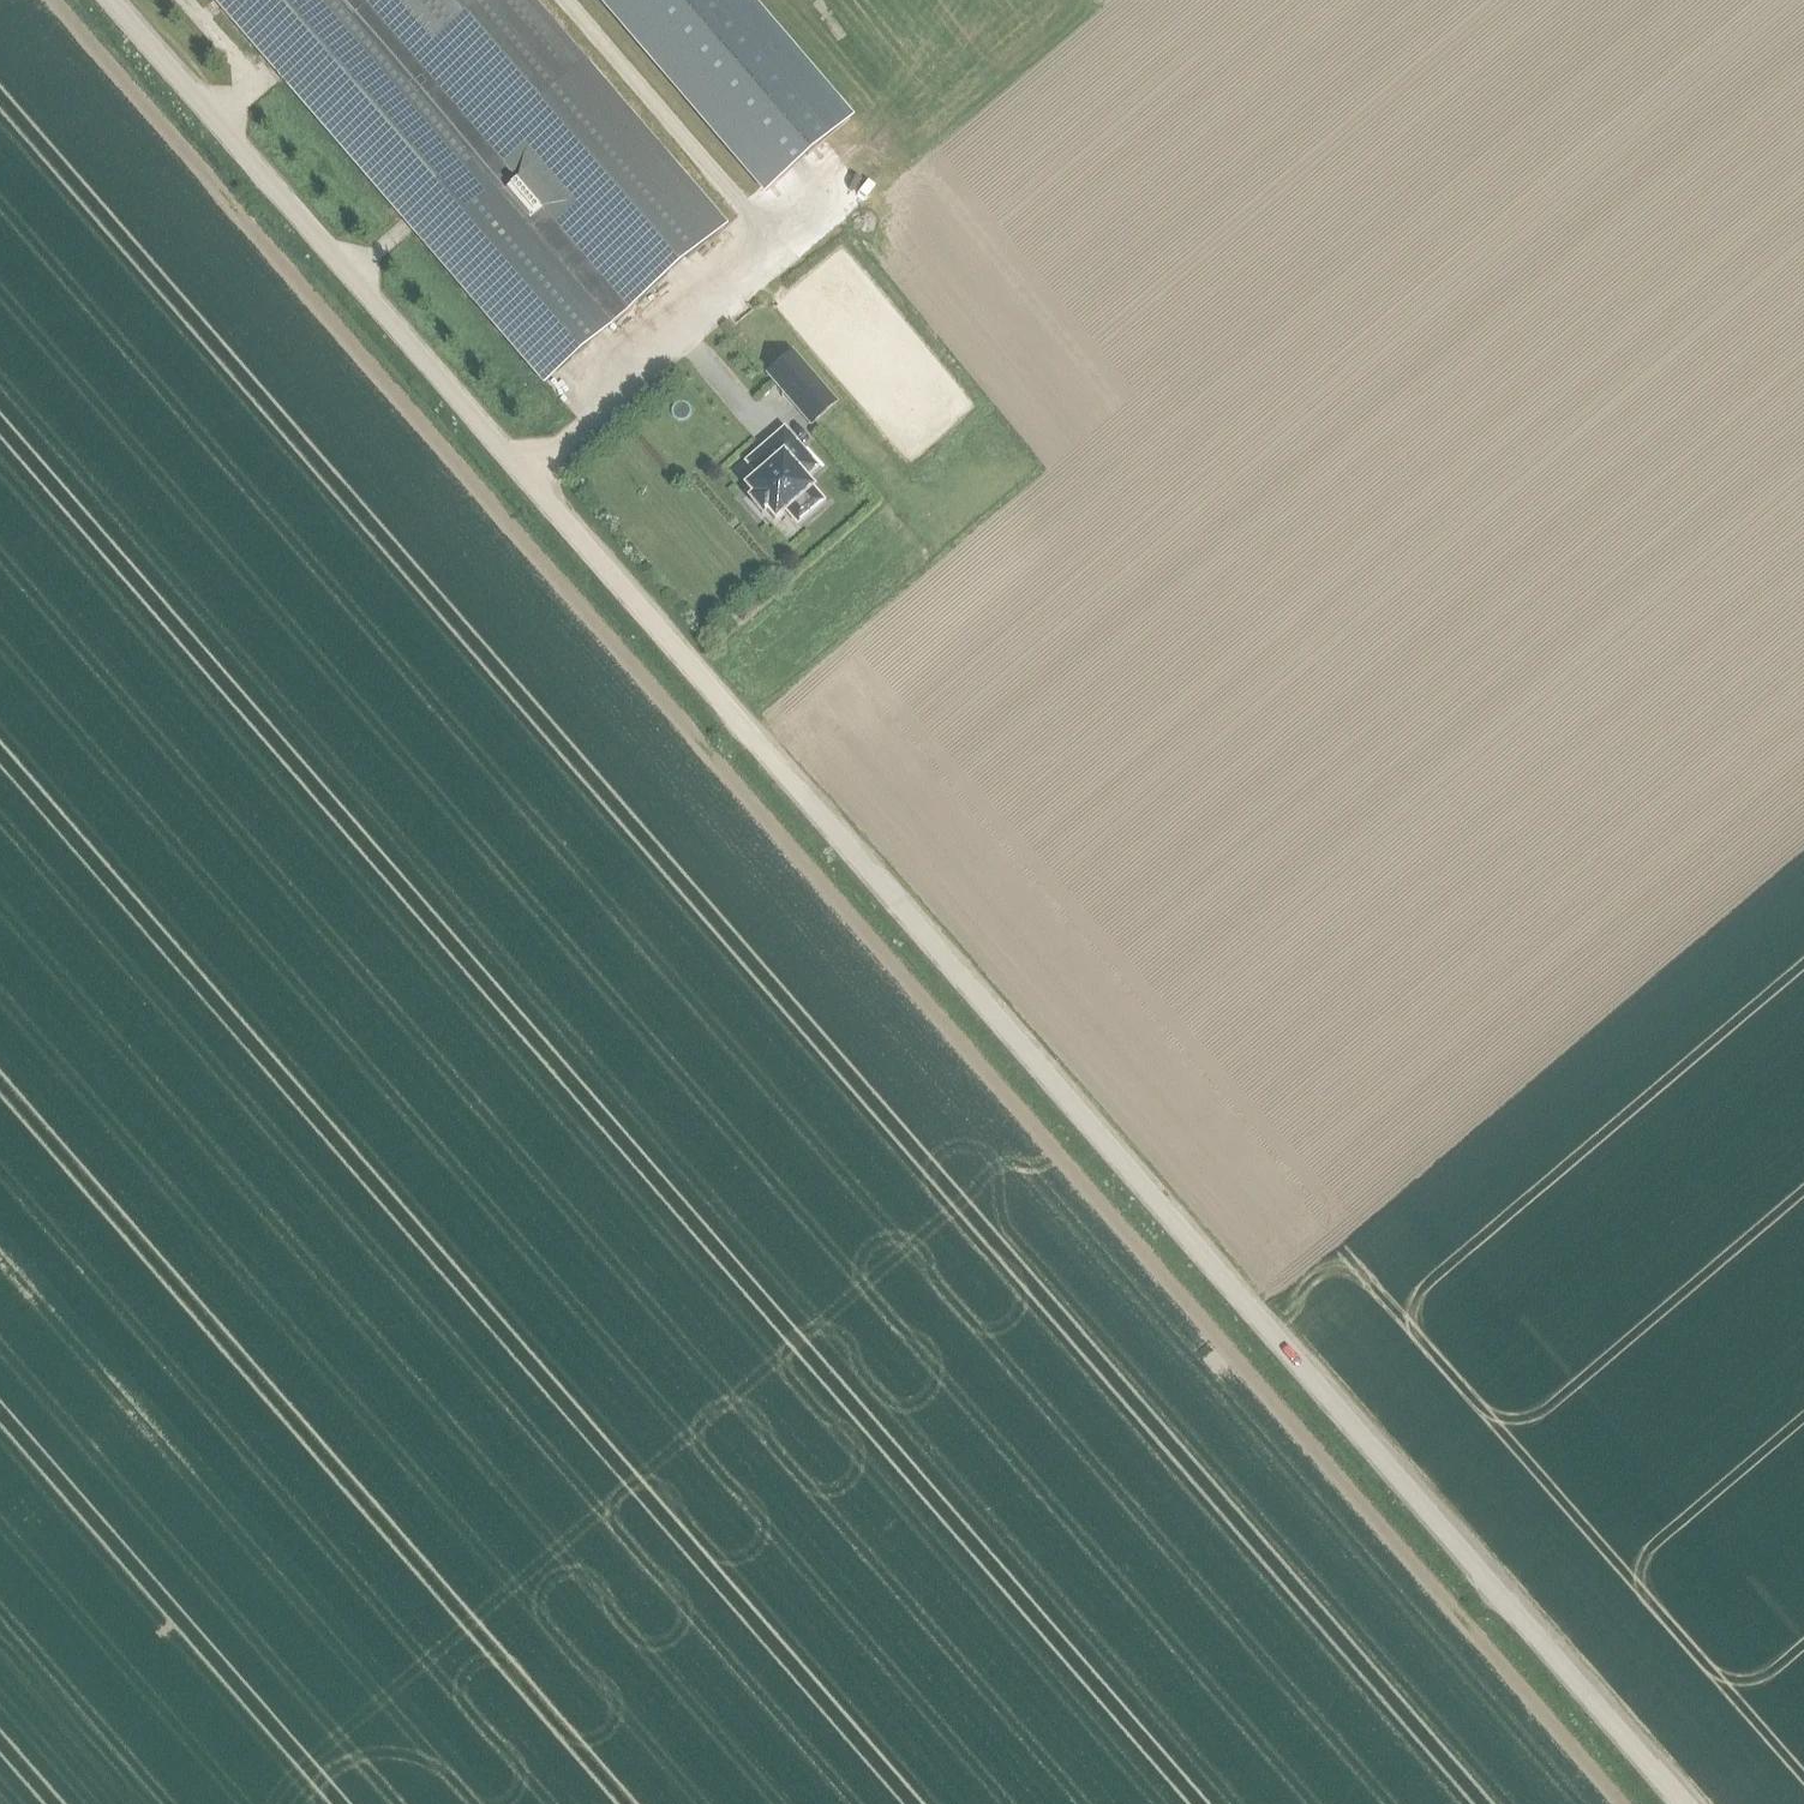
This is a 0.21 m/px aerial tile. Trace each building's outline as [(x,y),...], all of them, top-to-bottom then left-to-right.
[(545,382),(630,310),(476,130),(364,0),(217,0),(545,382)] [(724,229),(528,0),(364,0),(476,130),(630,310),(724,229)] [(763,195),(854,118),(753,0),(596,0),(763,195)] [(766,376),(810,426),(835,403),(792,353),(766,376)] [(816,468),(783,431),(757,455),(768,468),(745,488),(753,497),(749,501),(762,515),(766,512),(774,521),(785,511),(797,524),(810,512),(799,499),(810,489),(802,480),(816,468)]
